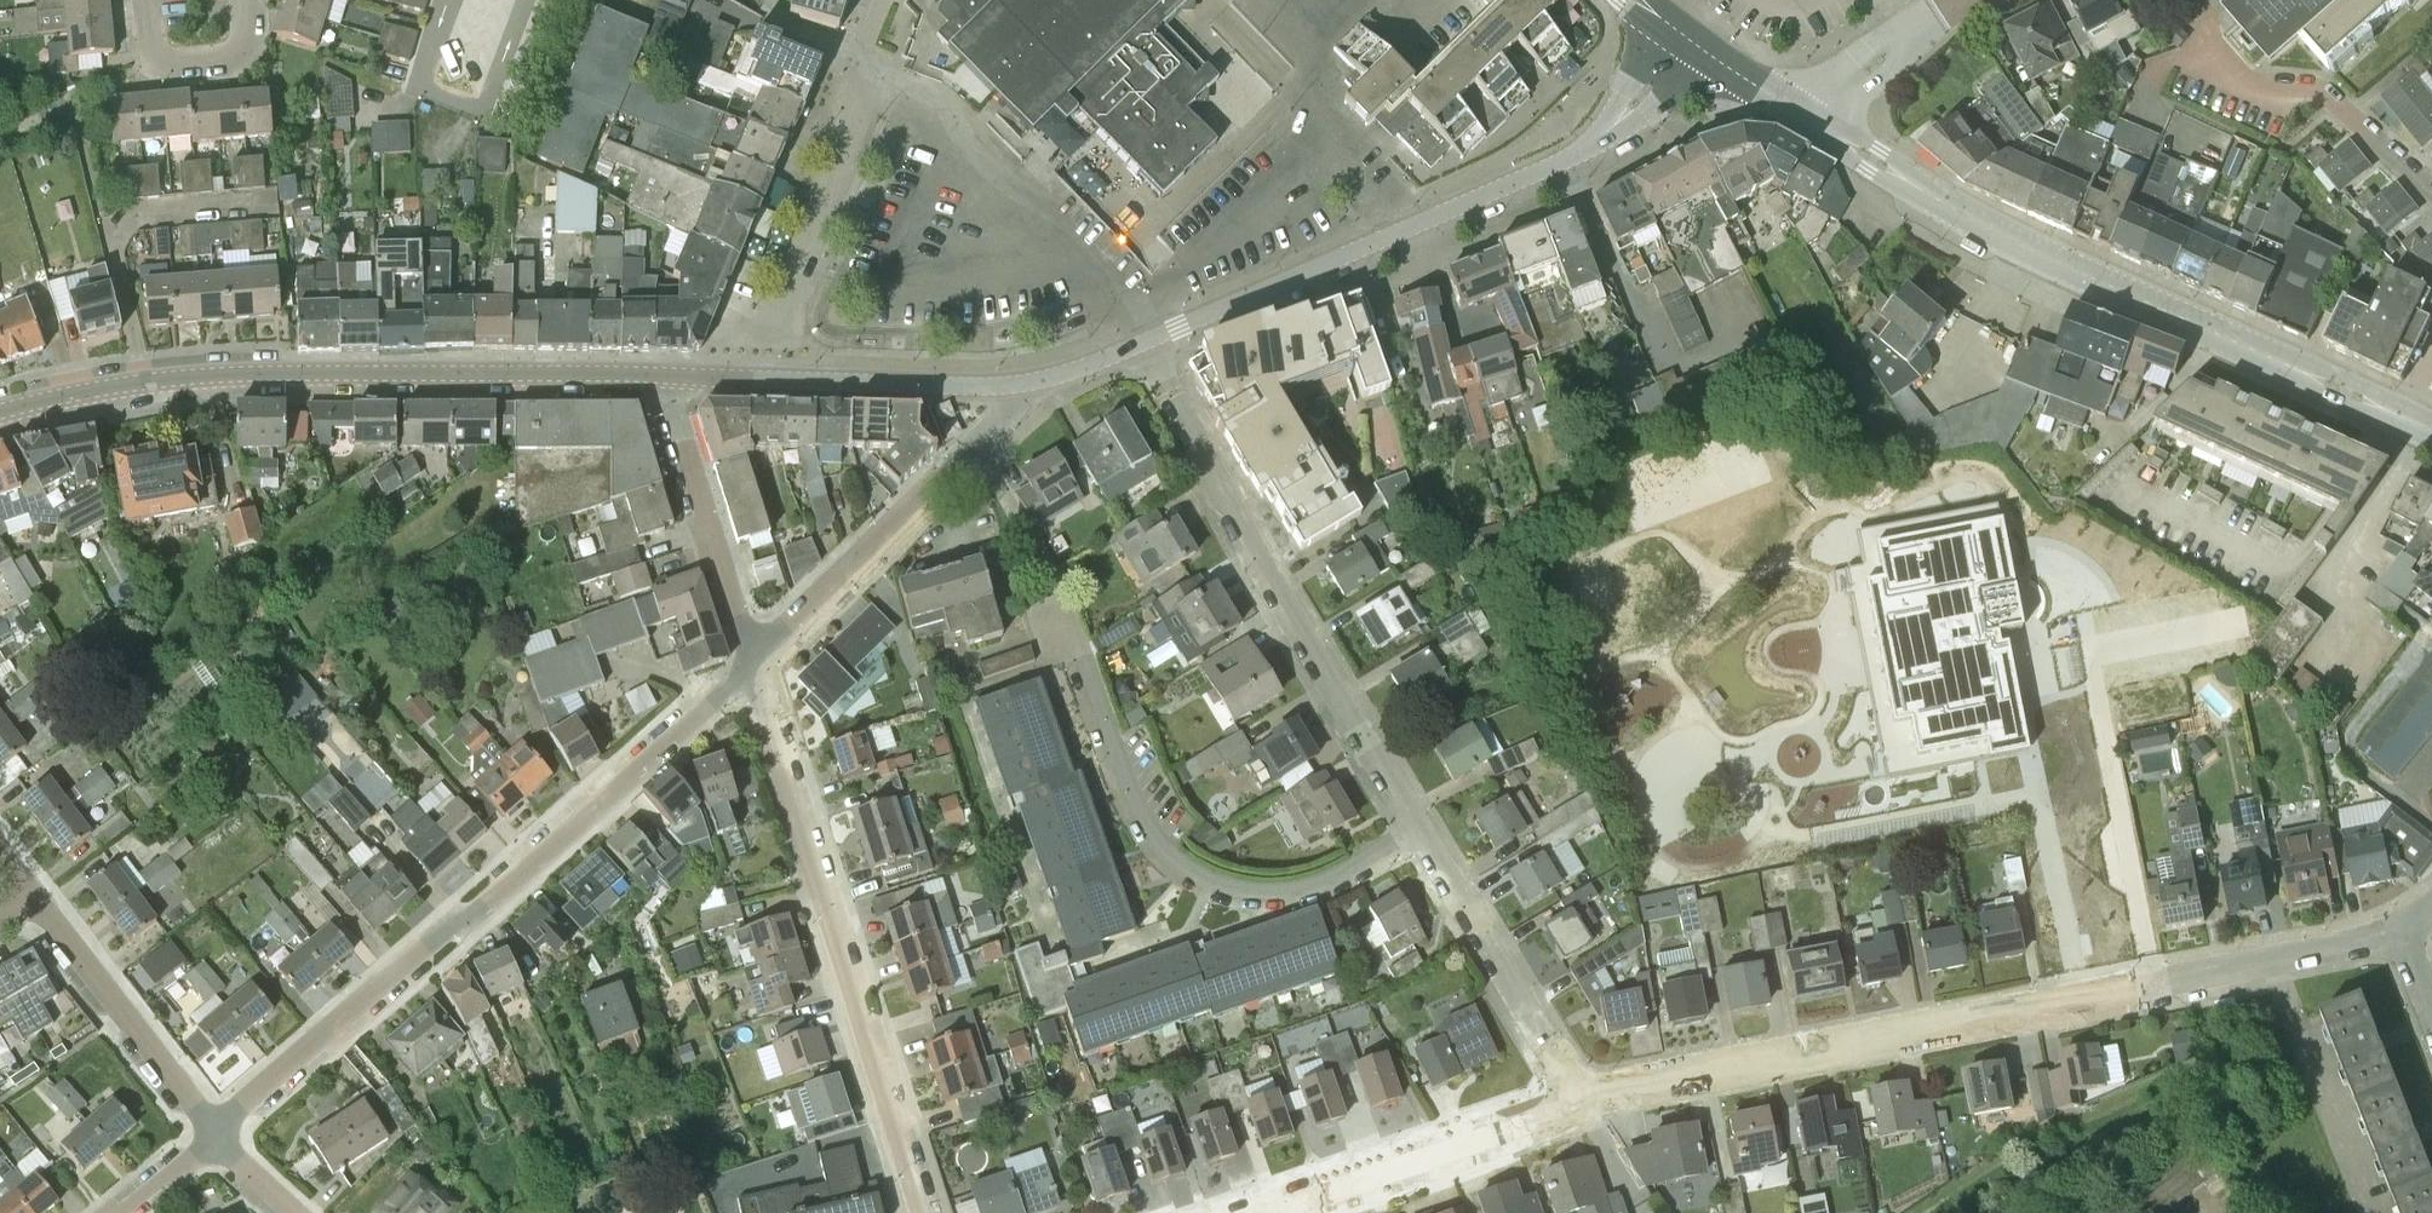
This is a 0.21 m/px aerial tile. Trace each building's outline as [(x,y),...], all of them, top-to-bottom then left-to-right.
[(35,2),(36,15),(49,14),(48,0),(35,2)] [(63,6),(63,0),(49,0),(48,0),(49,14),(36,15),(37,34),(68,32),(110,28),(108,2),(63,6)] [(330,0),(283,0),(282,3),(287,5),(285,11),(324,22),(330,0)] [(428,0),(390,0),(389,3),(401,6),(424,13),(428,0)] [(686,12),(691,0),(659,0),(659,2),(686,12)] [(847,0),(793,0),(789,17),(838,31),(847,0)] [(905,3),(1034,135),(1024,144),(1055,175),(1098,134),(1161,198),(1216,144),(1185,112),(1217,81),(1165,26),(1181,10),(1192,11),(1192,0),(908,0),(905,3)] [(1378,116),(1397,135),(1396,136),(1429,170),(1462,140),(1472,150),(1529,96),(1517,84),(1526,74),(1506,54),(1511,49),(1516,45),(1537,66),(1560,43),(1559,42),(1569,33),(1560,23),(1571,12),(1560,0),(1485,0),(1484,1),(1489,6),(1485,11),(1494,20),(1487,27),(1474,40),(1429,83),(1428,83),(1419,91),(1380,51),(1391,41),(1368,17),(1333,50),(1354,72),(1344,82),(1354,93),(1343,104),(1366,128),(1378,116)] [(2079,19),(2089,37),(2090,36),(2107,28),(2114,43),(2116,45),(2139,31),(2130,13),(2124,16),(2117,3),(2113,5),(2110,0),(2069,0),(2079,19)] [(2240,29),(2231,37),(2253,62),(2264,53),(2271,60),(2299,35),(2339,0),(2214,0),(2240,29)] [(2299,35),(2329,69),(2408,0),(2339,0),(2299,35)] [(653,15),(681,24),(686,12),(659,2),(653,15)] [(2034,83),(2079,60),(2049,3),(2027,15),(2029,18),(2006,29),(2034,83)] [(654,128),(670,135),(773,176),(787,143),(724,116),(723,118),(629,79),(642,45),(648,30),(647,30),(597,10),(538,158),(582,176),(605,118),(612,121),(615,113),(654,128)] [(316,48),(324,22),(285,11),(283,17),(278,16),(273,35),(316,48)] [(648,27),(676,37),(681,24),(653,15),(648,27)] [(701,53),(720,61),(733,29),(714,21),(701,53)] [(379,38),(413,48),(418,33),(383,23),(379,38)] [(2173,26),(2165,35),(2179,48),(2188,39),(2173,26)] [(648,30),(642,45),(669,55),(676,37),(648,27),(647,30),(648,30)] [(48,48),(50,76),(78,73),(77,58),(113,54),(110,28),(48,34),(50,47),(48,48)] [(736,80),(804,107),(820,66),(778,49),(780,43),(755,33),(746,55),(736,80)] [(409,63),(413,48),(379,38),(374,53),(409,63)] [(2100,54),(2094,43),(2092,44),(2080,50),(2092,71),(2098,82),(2111,74),(2100,54)] [(696,65),(716,72),(720,61),(701,53),(696,65)] [(2431,100),(2431,96),(2419,80),(2428,73),(2417,59),(2405,68),(2410,75),(2382,98),(2403,123),(2431,100)] [(724,116),(787,143),(804,107),(736,80),(716,72),(696,65),(687,61),(680,79),(731,99),(724,116)] [(353,117),(350,82),(323,67),(326,120),(353,117)] [(2043,129),(2034,110),(2006,74),(1982,92),(2021,145),(2034,137),(2047,127),(2046,127),(2043,129)] [(2040,88),(2026,95),(2034,110),(2043,129),(2046,127),(2056,119),(2040,88)] [(245,139),(272,137),(268,93),(241,96),(245,139)] [(166,141),(191,139),(192,139),(189,100),(190,100),(189,94),(162,97),(166,141)] [(299,96),(301,121),(320,120),(319,95),(299,96)] [(219,142),(245,139),(241,96),(215,98),(219,142)] [(140,142),(166,141),(162,97),(136,99),(140,142)] [(191,139),(192,144),(219,142),(215,98),(190,100),(189,100),(192,139),(191,139)] [(1968,188),(2011,154),(2021,145),(1986,98),(1921,147),(1967,186),(1967,187),(1968,188)] [(113,145),(140,142),(136,99),(109,102),(113,145)] [(2403,123),(2423,149),(2431,142),(2431,100),(2403,123)] [(2072,108),(2063,116),(2072,124),(2079,115),(2072,108)] [(2110,144),(2124,150),(2133,126),(2120,120),(2110,144)] [(411,124),(388,124),(388,156),(411,156),(411,124)] [(2124,150),(2138,155),(2147,131),(2133,126),(2124,150)] [(2056,155),(2029,215),(2073,234),(2090,192),(2101,168),(2102,168),(2110,144),(2069,127),(2059,148),(2058,151),(2057,151),(2056,155)] [(644,159),(760,206),(773,176),(670,135),(654,128),(648,144),(634,138),(628,152),(628,153),(644,159)] [(2147,131),(2138,155),(2151,160),(2160,136),(2147,131)] [(1740,132),(1697,145),(1725,198),(1714,205),(1727,230),(1723,232),(1732,251),(1750,242),(1740,222),(1745,219),(1737,204),(1771,185),(1772,184),(1740,132)] [(1740,132),(1772,184),(1771,185),(1781,191),(1782,192),(1804,153),(1777,138),(1766,134),(1740,132)] [(343,135),(329,135),(329,151),(343,151),(343,135)] [(2011,154),(1968,188),(2029,215),(2056,155),(2057,151),(2058,151),(2059,148),(2034,137),(2021,145),(2011,154)] [(2234,138),(2225,159),(2234,162),(2236,158),(2250,164),(2258,149),(2234,138)] [(476,140),(475,172),(504,173),(506,141),(476,140)] [(715,250),(738,260),(760,206),(644,159),(628,153),(628,152),(604,142),(598,158),(638,174),(625,206),(688,237),(715,250)] [(2319,169),(2340,194),(2371,169),(2349,143),(2330,159),(2321,148),(2307,160),(2317,171),(2319,169)] [(1697,145),(1630,181),(1660,239),(1673,264),(1671,265),(1672,269),(1682,287),(1683,289),(1688,299),(1742,270),(1732,251),(1723,232),(1727,230),(1714,205),(1725,198),(1697,145)] [(1782,192),(1781,191),(1779,196),(1789,213),(1784,217),(1793,228),(1805,249),(1817,240),(1829,218),(1838,223),(1849,203),(1846,201),(1831,191),(1837,182),(1834,175),(1834,174),(1830,172),(1832,168),(1804,153),(1782,192)] [(2154,202),(2163,181),(2172,159),(2159,154),(2141,197),(2154,202)] [(246,160),(249,190),(264,189),(262,158),(246,160)] [(2154,202),(2167,208),(2178,181),(2182,172),(2185,165),(2172,159),(2163,181),(2154,202)] [(234,191),(249,190),(246,160),(231,161),(234,191)] [(2182,172),(2178,181),(2167,208),(2143,267),(2174,280),(2192,236),(2198,223),(2207,202),(2219,173),(2187,160),(2185,165),(2182,172)] [(194,164),(197,195),(212,193),(209,162),(194,164)] [(182,196),(197,195),(194,164),(179,165),(182,196)] [(142,168),(145,200),(160,198),(158,167),(142,168)] [(130,201),(145,200),(142,168),(127,170),(130,201)] [(2100,247),(2111,252),(2137,196),(2136,195),(2140,184),(2102,168),(2101,168),(2090,192),(2073,234),(2078,237),(2080,233),(2102,243),(2100,247)] [(596,192),(556,173),(555,233),(595,233),(596,192)] [(1630,181),(1608,193),(1632,240),(1654,230),(1630,181)] [(462,182),(462,205),(473,205),(473,182),(462,182)] [(2367,211),(2387,236),(2418,211),(2397,185),(2378,201),(2369,190),(2354,201),(2364,213),(2367,211)] [(2269,216),(2270,217),(2235,307),(2308,341),(2321,311),(2319,310),(2332,281),(2345,253),(2344,252),(2343,251),(2296,230),(2303,214),(2279,191),(2269,216)] [(1608,193),(1592,202),(1604,223),(1615,244),(1614,245),(1618,253),(1633,246),(1634,245),(1632,240),(1608,193)] [(2137,196),(2111,252),(2143,267),(2167,208),(2154,202),(2141,197),(2137,196)] [(419,210),(418,201),(418,198),(403,198),(403,211),(419,210)] [(419,210),(419,227),(436,227),(435,201),(418,201),(419,210)] [(2224,251),(2206,295),(2235,307),(2252,263),(2270,217),(2269,216),(2253,209),(2243,232),(2245,233),(2243,236),(2235,256),(2224,251)] [(1571,216),(1542,227),(1568,298),(1575,314),(1583,334),(1589,332),(1596,351),(1631,339),(1619,303),(1610,281),(1597,285),(1571,216)] [(246,222),(247,253),(263,251),(261,220),(246,222)] [(232,254),(247,253),(246,222),(230,223),(232,254)] [(2357,224),(2343,251),(2345,253),(2360,262),(2370,239),(2357,224)] [(193,227),(196,254),(211,253),(209,225),(193,227)] [(180,256),(196,254),(193,227),(178,228),(180,256)] [(1496,244),(1499,252),(1516,300),(1517,302),(1536,347),(1537,347),(1542,358),(1586,341),(1583,334),(1575,314),(1568,298),(1542,227),(1496,244)] [(170,259),(167,229),(152,230),(155,260),(170,259)] [(2423,244),(2415,233),(2401,245),(2410,256),(2414,253),(2431,275),(2431,237),(2423,244)] [(2174,280),(2206,295),(2224,251),(2192,236),(2174,280)] [(678,304),(719,305),(738,260),(715,250),(688,237),(671,276),(678,279),(679,286),(678,304)] [(2392,238),(2381,248),(2390,257),(2401,248),(2392,238)] [(422,244),(424,352),(473,351),(474,301),(469,302),(449,301),(450,240),(421,239),(421,244),(422,244)] [(590,273),(593,273),(592,309),(590,309),(589,352),(623,353),(624,308),(623,302),(622,260),(622,248),(622,239),(593,239),(590,273)] [(374,245),(375,285),(376,285),(377,310),(378,352),(424,352),(422,244),(421,244),(374,245)] [(513,351),(537,352),(538,309),(538,308),(537,307),(533,307),(533,248),(513,247),(514,264),(512,264),(512,270),(513,270),(513,351)] [(1858,250),(1831,270),(1840,282),(1867,262),(1871,259),(1862,247),(1858,250)] [(622,260),(623,302),(624,308),(623,353),(655,353),(655,303),(655,291),(656,286),(658,280),(642,279),(643,249),(622,248),(622,260)] [(1536,347),(1517,302),(1516,300),(1499,252),(1446,273),(1459,309),(1490,298),(1509,339),(1505,340),(1510,356),(1536,347)] [(250,274),(254,319),(273,317),(273,312),(280,311),(276,256),(248,258),(250,274)] [(376,285),(375,285),(371,284),(370,265),(336,266),(337,283),(338,317),(339,317),(340,353),(378,352),(377,310),(376,285)] [(1639,285),(1651,280),(1645,266),(1633,272),(1639,285)] [(89,291),(68,296),(64,280),(49,283),(59,320),(74,316),(80,340),(121,330),(105,267),(86,271),(89,291)] [(297,268),(298,354),(340,353),(339,317),(338,317),(337,283),(313,283),(313,268),(297,268)] [(1672,269),(1651,280),(1659,298),(1680,288),(1682,287),(1672,269)] [(473,351),(513,351),(513,270),(512,270),(494,270),(492,301),(480,301),(474,301),(473,351)] [(566,308),(565,352),(589,352),(590,309),(592,309),(593,273),(590,273),(567,272),(566,291),(562,291),(561,308),(566,308)] [(2350,357),(2403,383),(2431,321),(2431,293),(2390,273),(2371,313),(2350,357)] [(234,320),(254,319),(250,274),(224,276),(227,315),(234,315),(234,320)] [(220,316),(227,315),(224,276),(198,278),(201,323),(221,321),(220,316)] [(182,324),(201,323),(198,278),(172,280),(175,319),(182,319),(182,324)] [(168,320),(175,319),(172,280),(145,282),(148,327),(169,325),(168,320)] [(2332,281),(2319,310),(2321,311),(2336,318),(2324,345),(2350,357),(2371,313),(2346,300),(2351,291),(2332,281)] [(655,303),(678,304),(679,286),(656,286),(655,291),(655,303)] [(1660,299),(1658,300),(1664,313),(1689,301),(1688,299),(1683,289),(1660,299)] [(1909,289),(1859,348),(1892,399),(1906,390),(1909,388),(1926,377),(1931,372),(1933,365),(1931,358),(1925,348),(1947,321),(1909,289)] [(9,363),(44,350),(25,299),(5,307),(7,313),(0,315),(0,340),(9,363)] [(1689,301),(1664,313),(1670,327),(1695,315),(1689,301)] [(655,303),(655,353),(692,355),(701,349),(719,305),(678,304),(655,303)] [(1301,551),(1361,515),(1351,499),(1346,502),(1338,488),(1339,487),(1315,450),(1310,454),(1276,396),(1351,368),(1362,399),(1390,389),(1369,332),(1374,331),(1372,326),(1364,304),(1340,312),(1338,306),(1271,329),(1269,322),(1200,347),(1203,354),(1188,363),(1197,378),(1193,381),(1203,397),(1216,391),(1224,415),(1212,422),(1220,436),(1223,434),(1259,495),(1266,492),(1301,551)] [(2057,351),(2103,369),(2121,375),(2139,331),(2075,306),(2057,351)] [(538,309),(537,352),(565,352),(566,308),(561,308),(538,308),(538,309)] [(1403,336),(1412,334),(1441,328),(1437,312),(1399,321),(1403,336)] [(1695,315),(1670,327),(1677,341),(1701,329),(1695,315)] [(1453,444),(1472,438),(1447,358),(1441,328),(1412,334),(1431,409),(1442,407),(1453,444)] [(1701,329),(1677,341),(1684,356),(1708,344),(1701,329)] [(2134,406),(2148,368),(2175,378),(2187,349),(2139,331),(2121,375),(2114,391),(2112,397),(2134,406)] [(2057,351),(2043,345),(2024,338),(2006,379),(2041,393),(2048,396),(2051,397),(2089,410),(2104,416),(2112,397),(2114,391),(2097,384),(2103,369),(2057,351)] [(9,363),(0,340),(0,366),(9,363)] [(1503,402),(1522,396),(1510,356),(1505,340),(1466,352),(1478,388),(1482,387),(1486,400),(1489,408),(1490,408),(1490,410),(1504,406),(1503,402)] [(1478,402),(1486,400),(1482,387),(1478,388),(1466,352),(1447,358),(1472,438),(1473,438),(1475,444),(1490,440),(1478,402)] [(1731,359),(1717,365),(1728,391),(1742,385),(1731,359)] [(1717,365),(1704,370),(1714,396),(1728,391),(1717,365)] [(1704,370),(1690,376),(1701,402),(1714,396),(1704,370)] [(1672,372),(1653,380),(1668,415),(1687,407),(1676,381),(1672,372)] [(1690,376),(1676,381),(1687,407),(1701,402),(1690,376)] [(2158,417),(2155,423),(2156,424),(2168,429),(2329,503),(2344,510),(2340,516),(2317,549),(2277,604),(2287,611),(2294,601),(2327,556),(2386,473),(2389,468),(2391,465),(2389,464),(2354,448),(2200,377),(2158,417)] [(2041,393),(2037,404),(2044,407),(2048,396),(2041,393)] [(2082,429),(2089,410),(2051,397),(2044,416),(2055,420),(2082,429)] [(738,465),(747,462),(745,458),(752,455),(750,448),(749,448),(749,429),(744,429),(744,404),(706,403),(697,415),(713,468),(737,461),(738,465)] [(749,448),(750,448),(761,449),(782,449),(784,405),(749,403),(749,404),(744,404),(744,429),(749,429),(749,448)] [(259,461),(260,461),(260,429),(262,429),(262,405),(237,405),(237,418),(229,419),(238,451),(257,452),(259,461)] [(272,452),(285,452),(285,444),(303,444),(303,415),(286,415),(286,405),(262,405),(262,429),(260,429),(260,461),(261,479),(277,479),(277,461),(271,460),(272,452)] [(354,431),(354,448),(396,448),(396,406),(307,405),(313,429),(318,446),(331,446),(331,431),(354,431)] [(822,479),(823,479),(821,474),(815,450),(816,406),(784,405),(782,449),(796,449),(819,537),(835,522),(822,479)] [(403,451),(449,451),(450,447),(452,447),(452,406),(403,406),(403,451)] [(611,504),(661,487),(637,406),(515,406),(515,435),(515,451),(514,452),(514,520),(469,533),(467,529),(424,557),(433,572),(476,545),(475,543),(514,532),(610,503),(611,504)] [(477,452),(478,452),(477,406),(452,406),(452,447),(450,447),(449,451),(463,452),(463,458),(458,460),(466,477),(482,466),(478,456),(476,456),(477,452)] [(514,439),(514,452),(515,451),(515,435),(515,406),(477,406),(478,452),(494,452),(495,439),(514,439)] [(851,475),(857,474),(851,451),(852,407),(816,406),(815,450),(821,474),(823,479),(837,476),(837,469),(849,469),(851,475)] [(1509,419),(1504,406),(1490,410),(1494,424),(1509,419)] [(869,516),(890,496),(870,475),(882,464),(877,459),(877,452),(887,452),(886,408),(852,407),(851,451),(857,474),(869,516)] [(870,475),(890,496),(898,488),(898,489),(936,451),(919,409),(886,408),(887,452),(877,452),(877,459),(882,464),(870,475)] [(1097,487),(1128,469),(1149,456),(1123,413),(1102,425),(1103,427),(1072,446),(1079,457),(1085,468),(1097,487)] [(2050,434),(2055,420),(2044,416),(2041,415),(2036,429),(2050,434)] [(69,540),(110,515),(95,429),(14,443),(27,467),(42,491),(52,508),(51,509),(69,540)] [(27,467),(15,472),(1,445),(0,445),(0,523),(51,509),(52,508),(42,491),(27,467)] [(2139,452),(2133,445),(2132,445),(2079,495),(2086,501),(2086,502),(2139,452)] [(130,525),(220,508),(209,458),(195,461),(194,454),(168,459),(166,450),(117,461),(130,525)] [(384,498),(420,475),(411,456),(398,464),(396,461),(392,465),(391,463),(372,475),(384,498)] [(1076,491),(1068,478),(1061,468),(1054,456),(1023,475),(1030,486),(1015,495),(1035,528),(1050,519),(1045,509),(1076,491)] [(1068,478),(1085,468),(1079,457),(1061,468),(1068,478)] [(2160,472),(2164,464),(2165,463),(2154,457),(2149,466),(2160,472)] [(240,461),(245,479),(261,479),(260,461),(259,461),(240,461)] [(737,461),(713,468),(737,544),(769,534),(758,497),(747,462),(738,465),(737,461)] [(1371,483),(1387,510),(1412,495),(1403,472),(1371,483)] [(2419,530),(2420,531),(2431,516),(2431,490),(2411,479),(2399,502),(2398,501),(2390,515),(2412,526),(2419,530)] [(2220,505),(2224,498),(2225,497),(2203,485),(2203,486),(2199,493),(2220,505)] [(642,544),(641,539),(664,532),(663,528),(673,524),(661,487),(611,504),(617,521),(598,527),(606,554),(570,565),(576,586),(610,575),(640,565),(635,547),(642,544)] [(1566,499),(1550,505),(1554,520),(1570,514),(1566,499)] [(1523,522),(1527,530),(1541,526),(1535,506),(1520,511),(1523,522)] [(223,518),(233,549),(263,540),(254,509),(223,518)] [(1113,537),(1142,586),(1194,555),(1175,521),(1163,528),(1154,513),(1113,537)] [(2403,553),(2416,561),(2431,540),(2431,516),(2420,531),(2419,530),(2405,549),(2406,550),(2403,553)] [(1973,519),(1871,540),(1875,557),(1858,560),(1863,584),(1857,585),(1858,591),(1878,688),(1866,690),(1878,750),(1883,775),(1884,781),(1973,763),(1975,763),(1973,753),(1984,751),(1986,761),(2026,753),(2017,703),(2005,644),(1998,646),(1995,634),(2020,629),(2008,569),(1998,521),(1975,526),(1973,519)] [(1343,597),(1364,585),(1390,568),(1377,544),(1389,536),(1380,520),(1351,538),(1358,549),(1326,569),(1343,597)] [(2266,520),(2266,521),(2261,529),(2282,541),(2287,533),(2287,532),(2266,520)] [(1527,533),(1527,530),(1523,522),(1507,526),(1509,536),(1527,533)] [(1480,530),(1485,548),(1503,542),(1498,524),(1480,530)] [(820,561),(811,539),(783,548),(794,586),(820,561)] [(2405,549),(2387,540),(2382,551),(2398,560),(2403,553),(2406,550),(2405,549)] [(10,559),(0,542),(0,564),(10,559)] [(12,563),(29,591),(40,584),(24,556),(12,563)] [(1433,556),(1397,579),(1406,594),(1443,571),(1433,556)] [(776,557),(753,565),(761,593),(785,585),(776,557)] [(0,564),(0,574),(11,591),(8,593),(17,608),(34,599),(29,591),(12,563),(10,559),(0,564)] [(963,635),(967,646),(1002,636),(981,562),(898,586),(913,641),(947,632),(949,639),(963,635)] [(2373,593),(2366,601),(2391,620),(2397,612),(2404,603),(2385,588),(2401,567),(2396,563),(2379,584),(2373,593)] [(640,565),(610,575),(618,599),(650,588),(644,564),(640,565)] [(2431,600),(2431,577),(2424,570),(2423,569),(2412,584),(2416,587),(2431,600)] [(675,620),(674,619),(709,607),(699,573),(665,584),(665,587),(651,592),(652,595),(653,595),(659,614),(657,615),(661,625),(675,620)] [(1197,577),(1161,599),(1170,614),(1176,609),(1200,650),(1238,627),(1214,587),(1206,592),(1197,577)] [(1375,652),(1419,626),(1399,592),(1355,618),(1375,652)] [(1143,610),(1150,606),(1157,602),(1152,594),(1139,602),(1143,610)] [(657,615),(659,614),(653,595),(652,595),(636,601),(642,621),(657,615)] [(547,730),(551,738),(572,774),(598,758),(576,721),(571,724),(558,700),(604,684),(595,658),(648,639),(642,621),(636,601),(634,601),(634,599),(579,619),(586,638),(524,661),(530,678),(547,730)] [(2324,623),(2294,601),(2287,611),(2249,662),(2279,684),(2324,623)] [(828,712),(857,684),(854,681),(859,676),(853,670),(893,631),(869,606),(829,645),(834,651),(825,660),(823,658),(799,682),(828,712)] [(688,651),(720,639),(709,607),(674,619),(675,620),(680,635),(671,638),(677,654),(687,650),(688,651)] [(1424,701),(1445,688),(1440,680),(1488,653),(1464,612),(1457,616),(1437,628),(1445,643),(1428,654),(1390,677),(1409,708),(1423,699),(1424,701)] [(531,628),(526,614),(511,619),(516,633),(531,628)] [(1133,617),(1091,642),(1098,655),(1140,630),(1133,617)] [(687,650),(677,654),(684,676),(725,662),(726,661),(726,659),(720,639),(688,651),(687,650)] [(1198,667),(1231,723),(1278,695),(1245,639),(1228,649),(1198,667)] [(1021,650),(1026,665),(1034,662),(1030,647),(1021,650)] [(1017,668),(1026,665),(1021,650),(1012,653),(1017,668)] [(1008,671),(1017,668),(1012,653),(1004,656),(1008,671)] [(2431,653),(2423,664),(2431,671),(2431,654),(2431,653)] [(1000,674),(1008,671),(1004,656),(995,659),(1000,674)] [(8,674),(20,665),(14,657),(0,668),(0,674),(3,678),(8,674)] [(991,677),(1000,674),(995,659),(987,662),(991,677)] [(0,707),(0,724),(42,692),(42,693),(68,673),(60,662),(35,681),(0,707)] [(983,680),(991,677),(987,662),(977,665),(983,680)] [(2423,664),(2415,675),(2431,689),(2431,671),(2423,664)] [(2234,668),(2215,672),(2218,682),(2227,688),(2238,687),(2234,668)] [(2287,688),(2297,695),(2312,676),(2302,668),(2287,688)] [(933,675),(914,682),(926,715),(945,709),(933,675)] [(2427,701),(2431,695),(2431,689),(2415,675),(2407,685),(2427,702),(2427,701)] [(2303,700),(2307,703),(2322,684),(2312,676),(2297,695),(2303,700)] [(531,735),(547,730),(530,678),(516,692),(531,735)] [(1209,1013),(1211,1021),(1339,976),(1316,910),(1303,915),(1305,922),(1287,928),(1284,921),(1271,926),(1274,933),(1255,939),(1253,932),(1240,937),(1242,944),(1224,950),(1221,944),(1208,948),(1210,955),(1192,961),(1187,948),(1174,952),(1177,959),(1158,966),(1156,959),(1143,963),(1145,970),(1126,977),(1124,970),(1111,974),(1113,981),(1095,988),(1092,981),(1079,985),(1082,992),(1076,994),(1068,970),(1080,965),(1080,966),(1102,958),(1098,946),(1134,933),(1078,774),(1071,776),(1038,682),(974,704),(978,718),(985,715),(992,734),(985,736),(989,749),(996,747),(1003,765),(996,768),(1000,781),(1007,778),(1018,810),(1025,808),(1032,826),(1025,828),(1029,842),(1036,839),(1043,857),(1036,860),(1040,873),(1047,871),(1054,889),(1047,891),(1051,904),(1058,902),(1065,921),(1058,923),(1062,936),(1069,934),(1075,951),(1043,962),(1037,944),(1013,953),(1037,1019),(1065,1009),(1082,1058),(1209,1013)] [(642,715),(664,704),(654,683),(632,694),(642,715)] [(2307,703),(2318,711),(2332,691),(2322,684),(2307,703)] [(2418,713),(2419,712),(2427,702),(2407,685),(2398,696),(2418,713)] [(2318,711),(2328,719),(2343,699),(2332,691),(2318,711)] [(25,749),(12,730),(49,702),(42,693),(42,692),(0,724),(0,768),(25,749)] [(1115,708),(1137,703),(1137,694),(1115,694),(1115,708)] [(402,711),(419,730),(437,714),(420,695),(402,711)] [(1533,710),(1534,702),(1529,697),(1522,696),(1516,700),(1515,708),(1520,714),(1527,714),(1533,710)] [(2410,723),(2411,723),(2418,713),(2398,696),(2390,707),(2410,723)] [(2343,699),(2328,719),(2338,727),(2353,707),(2343,699)] [(2307,720),(2318,711),(2307,703),(2303,700),(2293,705),(2292,706),(2292,707),(2291,707),(2291,708),(2290,708),(2290,709),(2290,710),(2289,711),(2289,712),(2289,713),(2289,714),(2289,715),(2289,716),(2290,716),(2290,717),(2290,718),(2291,718),(2291,719),(2291,720),(2292,720),(2293,721),(2294,721),(2294,722),(2295,722),(2296,723),(2297,723),(2298,723),(2299,723),(2300,723),(2301,723),(2302,723),(2303,723),(2304,722),(2305,722),(2305,721),(2306,721),(2307,720)] [(2427,701),(2427,702),(2419,712),(2431,723),(2431,705),(2427,701)] [(1127,730),(1146,718),(1139,702),(1120,715),(1127,730)] [(2402,734),(2402,733),(2410,723),(2390,707),(2382,717),(2402,734)] [(2431,736),(2431,723),(2419,712),(2418,713),(2411,723),(2430,739),(2431,736)] [(497,766),(526,798),(550,776),(521,745),(507,758),(468,713),(459,722),(460,724),(468,733),(483,750),(497,766)] [(2393,744),(2394,744),(2402,734),(2382,717),(2373,728),(2393,744)] [(2322,720),(2308,722),(2311,736),(2325,733),(2322,720)] [(1246,764),(1261,789),(1316,757),(1295,722),(1268,738),(1270,742),(1252,753),(1252,755),(1249,757),(1247,753),(1249,752),(1238,733),(1183,766),(1192,781),(1226,762),(1232,772),(1246,764)] [(2421,749),(2430,739),(2411,723),(2410,723),(2402,733),(2421,749)] [(460,741),(468,733),(460,724),(451,731),(460,741)] [(1452,781),(1489,760),(1471,728),(1434,750),(1452,781)] [(2385,755),(2393,744),(2373,728),(2365,738),(2385,755)] [(945,732),(929,737),(936,760),(952,755),(945,732)] [(483,750),(468,733),(460,741),(474,758),(483,750)] [(2413,760),(2421,749),(2402,733),(2402,734),(2394,744),(2413,760)] [(842,781),(874,771),(863,735),(831,745),(842,781)] [(213,736),(199,747),(207,757),(221,746),(213,736)] [(2213,752),(2202,738),(2183,753),(2194,767),(2213,752)] [(2377,766),(2385,755),(2365,738),(2357,749),(2377,766)] [(1507,773),(1539,758),(1534,740),(1497,756),(1507,773)] [(402,755),(420,775),(432,763),(414,743),(402,755)] [(2404,770),(2413,760),(2394,744),(2393,744),(2385,755),(2404,770)] [(2395,781),(2404,770),(2385,755),(2377,766),(2395,781)] [(724,757),(692,767),(704,802),(716,836),(736,830),(727,804),(761,793),(753,766),(729,774),(724,757)] [(881,778),(898,773),(894,760),(877,765),(881,778)] [(497,766),(474,786),(502,818),(526,798),(497,766)] [(1192,781),(1183,766),(1171,773),(1180,788),(1192,781)] [(22,800),(43,827),(107,777),(100,768),(63,796),(49,779),(22,800)] [(128,778),(123,770),(122,769),(115,776),(120,784),(128,778)] [(1521,769),(1505,779),(1513,792),(1529,782),(1521,769)] [(667,771),(642,793),(674,830),(682,823),(701,844),(711,835),(700,807),(691,798),(679,784),(667,771)] [(862,843),(903,830),(894,800),(904,797),(899,783),(901,782),(898,773),(881,778),(882,781),(873,783),(879,805),(875,806),(874,805),(869,807),(869,808),(853,813),(862,843)] [(64,855),(91,835),(78,816),(115,787),(107,777),(43,827),(64,855)] [(1320,795),(1311,780),(1282,797),(1307,840),(1328,827),(1331,833),(1353,820),(1333,787),(1320,795)] [(371,818),(344,787),(327,803),(353,833),(371,818)] [(1494,850),(1530,829),(1538,842),(1569,823),(1595,809),(1587,792),(1538,821),(1521,794),(1509,802),(1507,800),(1475,819),(1494,850)] [(2177,806),(2179,812),(2198,808),(2195,795),(2184,797),(2186,804),(2177,806)] [(425,818),(459,857),(485,834),(452,796),(425,818)] [(942,816),(960,811),(956,796),(937,801),(942,816)] [(2246,799),(2231,801),(2235,840),(2250,838),(2246,799)] [(2343,830),(2330,826),(2340,878),(2352,875),(2355,889),(2391,882),(2388,869),(2397,867),(2415,881),(2431,858),(2431,835),(2392,805),(2378,823),(2343,830)] [(2179,812),(2186,853),(2205,849),(2198,808),(2179,812)] [(1569,823),(1577,836),(1600,821),(1595,809),(1569,823)] [(960,811),(942,816),(947,831),(965,825),(960,811)] [(425,818),(399,841),(433,880),(459,857),(425,818)] [(1198,845),(1217,833),(1202,821),(1190,836),(1198,845)] [(1541,899),(1545,896),(1546,896),(1546,895),(1560,886),(1560,885),(1570,878),(1554,850),(1577,836),(1569,823),(1538,842),(1545,855),(1510,876),(1527,905),(1540,897),(1541,899)] [(2237,846),(2241,866),(2222,870),(2231,916),(2252,912),(2252,910),(2266,907),(2260,874),(2274,871),(2264,823),(2250,826),(2253,843),(2237,846)] [(2280,842),(2283,861),(2288,885),(2289,885),(2293,904),(2330,897),(2326,881),(2340,878),(2330,826),(2329,824),(2306,828),(2308,836),(2280,842)] [(881,868),(886,883),(932,868),(918,825),(903,830),(862,843),(871,871),(881,868)] [(688,868),(681,860),(665,842),(653,853),(630,827),(606,848),(645,892),(658,878),(669,892),(688,868)] [(1231,847),(1222,832),(1203,843),(1212,858),(1231,847)] [(959,845),(945,834),(933,849),(948,860),(959,845)] [(333,882),(294,836),(280,847),(320,893),(333,882)] [(146,885),(175,864),(166,853),(139,874),(146,885)] [(379,854),(359,872),(394,914),(415,895),(379,854)] [(610,892),(622,881),(599,855),(561,888),(574,902),(564,911),(581,931),(617,900),(610,892)] [(1887,855),(1870,855),(1870,872),(1887,872),(1887,855)] [(2019,860),(2017,860),(2002,863),(2008,894),(2025,891),(2019,860)] [(182,873),(175,864),(146,885),(153,895),(182,873)] [(108,914),(136,893),(128,882),(115,865),(87,886),(108,914)] [(2167,929),(2205,922),(2194,865),(2175,868),(2178,887),(2159,891),(2167,929)] [(359,872),(355,867),(333,887),(373,933),(394,914),(359,872)] [(1827,875),(1812,878),(1811,878),(1812,887),(1816,890),(1820,892),(1830,891),(1827,875)] [(1561,962),(1590,944),(1584,932),(1596,923),(1585,905),(1597,897),(1590,884),(1579,890),(1573,894),(1565,899),(1559,903),(1566,915),(1542,930),(1561,962)] [(1663,987),(1661,988),(1668,1025),(1704,1018),(1697,983),(1712,979),(1703,935),(1696,902),(1693,887),(1674,891),(1684,939),(1687,938),(1692,963),(1659,969),(1663,987)] [(725,907),(738,904),(734,888),(722,891),(725,907)] [(761,899),(768,920),(801,910),(795,889),(761,899)] [(1886,928),(1901,925),(1897,895),(1896,891),(1880,894),(1886,928)] [(157,921),(143,902),(136,893),(108,914),(130,942),(157,921)] [(1382,946),(1390,959),(1424,939),(1397,893),(1368,911),(1387,943),(1382,946)] [(1897,895),(1901,925),(1917,922),(1913,893),(1897,895)] [(1696,902),(1703,935),(1722,931),(1715,898),(1696,902)] [(1996,914),(1978,918),(1987,963),(2022,956),(2011,900),(1994,903),(1996,914)] [(973,921),(990,915),(986,901),(968,907),(973,921)] [(273,911),(295,937),(304,929),(283,902),(273,911)] [(701,934),(711,931),(734,925),(733,923),(743,920),(738,904),(725,907),(695,915),(701,934)] [(894,946),(936,933),(926,904),(907,910),(907,909),(901,911),(902,912),(885,917),(894,946)] [(545,945),(554,956),(568,944),(537,909),(513,930),(535,954),(545,945)] [(285,946),(295,937),(273,911),(263,920),(285,946)] [(1764,917),(1771,950),(1786,947),(1780,913),(1764,917)] [(990,915),(973,921),(977,935),(994,929),(990,915)] [(1755,953),(1771,950),(1764,917),(1748,920),(1755,953)] [(754,965),(797,952),(786,919),(763,926),(743,932),(744,935),(733,939),(737,951),(749,948),(754,965)] [(303,948),(326,974),(352,951),(330,925),(303,948)] [(1639,926),(1569,970),(1577,985),(1643,945),(1639,926)] [(1855,949),(1852,949),(1856,973),(1859,972),(1862,987),(1898,980),(1889,936),(1872,939),(1870,930),(1853,934),(1855,949)] [(1957,930),(1920,937),(1927,974),(1964,967),(1957,930)] [(903,974),(945,961),(936,933),(894,946),(903,974)] [(985,965),(1003,959),(998,943),(980,949),(985,965)] [(1833,946),(1786,956),(1795,1000),(1842,991),(1833,946)] [(303,948),(277,970),(300,997),(326,974),(303,948)] [(489,1002),(523,987),(507,951),(473,966),(489,1002)] [(677,977),(703,967),(699,957),(682,964),(677,952),(669,955),(677,977)] [(757,1002),(764,1018),(791,1009),(785,989),(806,982),(797,952),(754,965),(754,966),(742,970),(752,1004),(757,1002)] [(1416,952),(1386,969),(1393,982),(1422,965),(1416,952)] [(3,970),(39,1033),(54,1025),(43,1006),(57,998),(35,960),(23,967),(19,961),(3,970)] [(193,969),(215,996),(225,988),(203,961),(193,969)] [(929,999),(935,997),(935,996),(954,989),(945,961),(903,974),(912,1003),(929,997),(929,999)] [(1758,965),(1722,972),(1730,1013),(1766,1006),(1758,965)] [(215,996),(193,969),(183,977),(205,1005),(215,996)] [(39,1033),(3,970),(0,971),(0,1030),(13,1023),(23,1042),(39,1033)] [(480,1019),(489,1013),(466,972),(442,990),(455,1011),(481,1066),(498,1056),(480,1019)] [(1635,975),(1639,992),(1598,1000),(1606,1038),(1628,1034),(1628,1035),(1633,1034),(1633,1033),(1646,1030),(1643,1014),(1655,1011),(1648,973),(1635,975)] [(225,1007),(246,1033),(273,1011),(252,985),(225,1007)] [(638,1034),(628,1008),(620,985),(581,1000),(589,1022),(597,1048),(599,1047),(601,1055),(614,1050),(611,1043),(623,1039),(629,1056),(643,1051),(637,1034),(638,1034)] [(2320,1014),(2356,1105),(2399,1089),(2378,1035),(2363,997),(2320,1014)] [(701,1017),(695,1003),(687,1006),(684,1012),(687,1022),(701,1017)] [(439,1059),(461,1040),(432,1006),(410,1025),(439,1059)] [(246,1033),(225,1007),(198,1030),(200,1032),(214,1049),(219,1055),(246,1033)] [(1435,1031),(1439,1040),(1414,1051),(1432,1090),(1460,1077),(1458,1074),(1495,1057),(1472,1007),(1444,1020),(1435,1031)] [(935,1076),(977,1063),(986,1060),(976,1031),(969,1010),(965,1011),(942,1018),(949,1039),(942,1041),(943,1042),(926,1047),(935,1076)] [(1390,1015),(1377,1022),(1385,1036),(1398,1028),(1390,1015)] [(776,1043),(786,1076),(830,1062),(819,1029),(809,1032),(805,1018),(776,1027),(780,1042),(776,1043)] [(1059,1034),(1055,1019),(1036,1025),(1041,1040),(1059,1034)] [(418,1078),(439,1059),(410,1025),(388,1045),(418,1078)] [(199,1062),(214,1049),(200,1032),(185,1044),(199,1062)] [(1009,1052),(1026,1047),(1022,1032),(1005,1038),(1009,1052)] [(2197,1056),(2192,1032),(2178,1035),(2180,1047),(2174,1048),(2177,1060),(2197,1056)] [(1353,1065),(1357,1064),(1346,1033),(1330,1038),(1344,1077),(1356,1072),(1353,1065)] [(1301,1094),(1304,1106),(1306,1106),(1314,1129),(1344,1118),(1331,1081),(1344,1077),(1330,1038),(1313,1043),(1325,1076),(1297,1084),(1301,1094)] [(690,1044),(676,1050),(682,1066),(697,1060),(690,1044)] [(50,1053),(55,1061),(67,1053),(62,1045),(50,1053)] [(1026,1047),(1009,1052),(1013,1066),(1030,1061),(1026,1047)] [(2079,1093),(2106,1087),(2098,1047),(2062,1055),(2065,1070),(2050,1073),(2055,1097),(2057,1111),(2081,1107),(2079,1093)] [(1399,1099),(1384,1055),(1354,1065),(1369,1110),(1399,1099)] [(991,1058),(977,1063),(935,1076),(945,1105),(956,1101),(963,1125),(984,1119),(1004,1112),(996,1088),(1000,1087),(991,1058)] [(22,1071),(27,1080),(39,1072),(34,1064),(22,1071)] [(1974,1118),(2013,1110),(2005,1066),(1965,1073),(1974,1118)] [(1283,1114),(1284,1113),(1279,1101),(1276,1092),(1249,1102),(1239,1070),(1221,1075),(1225,1084),(1236,1114),(1248,1110),(1261,1147),(1291,1137),(1283,1114)] [(2056,1116),(2048,1070),(2027,1074),(2034,1115),(2037,1114),(2040,1126),(2056,1116)] [(10,1079),(15,1087),(27,1080),(22,1071),(10,1079)] [(1236,1114),(1225,1084),(1221,1075),(1205,1081),(1217,1112),(1220,1111),(1223,1119),(1236,1114)] [(389,1086),(382,1078),(370,1085),(401,1135),(414,1127),(389,1086)] [(802,1130),(807,1144),(831,1136),(827,1123),(849,1115),(837,1078),(785,1095),(797,1132),(802,1130)] [(54,1087),(77,1113),(87,1104),(64,1079),(54,1087)] [(1937,1139),(1935,1133),(1931,1109),(1912,1113),(1906,1085),(1870,1092),(1880,1140),(1913,1134),(1915,1143),(1937,1139)] [(1856,1087),(1862,1137),(1873,1135),(1867,1086),(1856,1087)] [(67,1122),(77,1113),(54,1087),(44,1096),(67,1122)] [(2431,1181),(2431,1173),(2399,1089),(2356,1105),(2392,1197),(2431,1181)] [(1862,1158),(1858,1135),(1853,1112),(1834,1115),(1831,1100),(1793,1107),(1803,1156),(1835,1150),(1838,1162),(1862,1158)] [(87,1124),(109,1149),(135,1126),(114,1101),(87,1124)] [(388,1141),(363,1104),(308,1139),(333,1177),(340,1173),(341,1175),(344,1173),(342,1171),(388,1141)] [(441,1130),(429,1107),(417,1114),(429,1137),(441,1130)] [(1114,1113),(1127,1151),(1139,1147),(1152,1185),(1182,1174),(1167,1130),(1140,1139),(1129,1107),(1114,1113)] [(1945,1111),(1932,1114),(1935,1130),(1949,1128),(1945,1111)] [(1009,1126),(1004,1112),(984,1119),(989,1133),(1009,1126)] [(1235,1156),(1220,1112),(1215,1113),(1190,1122),(1205,1166),(1235,1156)] [(1107,1151),(1081,1159),(1096,1204),(1127,1193),(1114,1156),(1127,1151),(1114,1113),(1097,1119),(1107,1151)] [(1758,1169),(1776,1166),(1765,1113),(1730,1120),(1738,1160),(1731,1161),(1735,1180),(1759,1176),(1758,1169)] [(109,1149),(87,1124),(61,1147),(83,1172),(109,1149)] [(1626,1153),(1646,1189),(1704,1177),(1694,1128),(1651,1136),(1654,1148),(1626,1153)] [(2169,1212),(2219,1175),(2188,1132),(2115,1186),(2133,1212),(2170,1212),(2169,1212)] [(430,1158),(432,1149),(424,1143),(415,1146),(414,1156),(421,1162),(430,1158)] [(852,1147),(819,1155),(831,1207),(823,1209),(818,1186),(803,1190),(802,1185),(771,1193),(775,1209),(757,1212),(867,1212),(852,1147)] [(29,1212),(46,1212),(59,1203),(35,1174),(25,1182),(16,1170),(15,1172),(0,1154),(0,1177),(3,1181),(4,1182),(12,1192),(29,1212)] [(1606,1203),(1591,1159),(1542,1176),(1554,1212),(1626,1212),(1620,1198),(1606,1203)] [(591,1173),(586,1162),(572,1169),(577,1179),(591,1173)] [(1035,1168),(971,1190),(979,1212),(1037,1212),(1057,1206),(1052,1192),(1056,1191),(1048,1168),(1037,1172),(1035,1168)] [(624,1174),(632,1191),(642,1186),(634,1169),(624,1174)] [(413,1174),(377,1212),(447,1212),(457,1202),(436,1183),(431,1189),(413,1174)] [(2392,1197),(2398,1212),(2431,1212),(2431,1181),(2392,1197)] [(12,1192),(4,1182),(0,1185),(0,1212),(29,1212),(12,1192)] [(1726,1212),(1745,1212),(1739,1183),(1721,1187),(1726,1212)] [(1533,1197),(1519,1202),(1514,1186),(1477,1199),(1482,1212),(1539,1212),(1533,1197)] [(1820,1195),(1799,1200),(1802,1212),(1823,1212),(1820,1195)]
